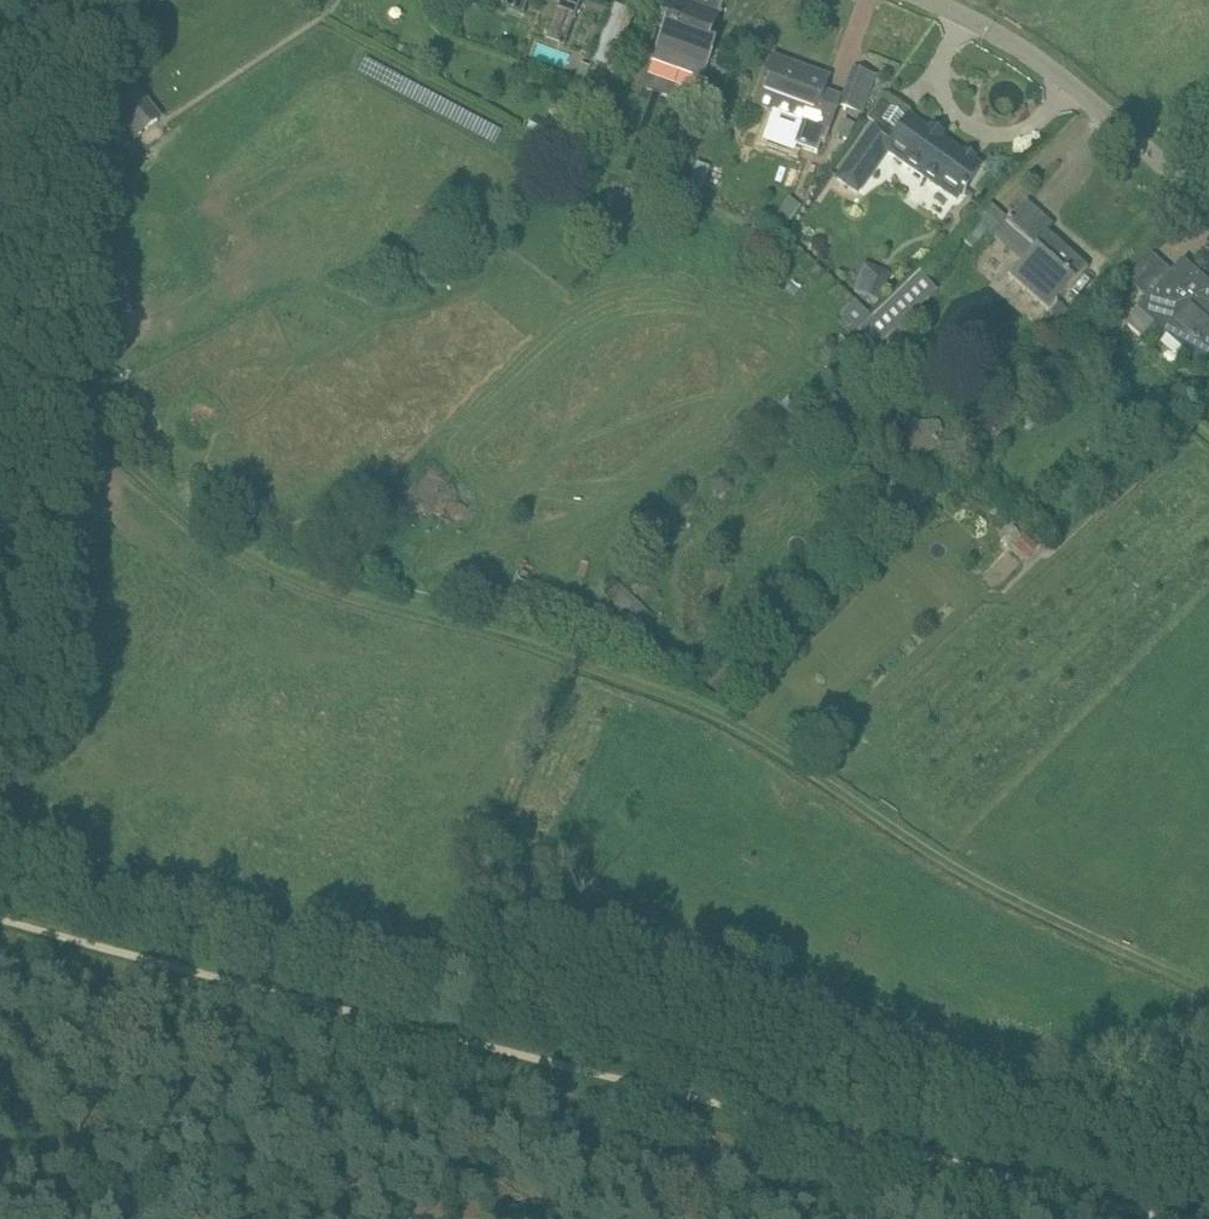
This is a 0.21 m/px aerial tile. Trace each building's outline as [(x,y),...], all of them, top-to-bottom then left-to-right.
[(505,1),(504,4),(522,11),(526,0),(505,0),(505,1)] [(546,39),(564,45),(581,0),(560,0),(546,39)] [(650,59),(703,79),(718,33),(713,31),(716,23),(724,0),(706,0),(706,2),(700,0),(681,0),(678,9),(664,3),(662,9),(665,10),(650,59)] [(610,16),(612,11),(587,2),(585,7),(610,16)] [(636,12),(615,3),(612,11),(610,16),(593,60),(612,68),(636,12)] [(825,140),(841,98),(824,91),(829,78),(772,57),(755,103),(797,119),(789,140),(818,151),(822,139),(825,140)] [(581,67),(577,78),(581,79),(589,81),(593,70),(581,67)] [(121,142),(155,118),(133,88),(99,112),(121,142)] [(895,137),(876,124),(838,177),(861,194),(892,152),(957,199),(981,166),(972,160),(974,157),(966,151),(964,154),(909,116),(895,137)] [(844,120),(838,136),(849,140),(855,124),(844,120)] [(688,184),(700,189),(710,167),(698,162),(688,184)] [(770,221),(782,230),(801,203),(789,195),(770,221)] [(977,217),(995,233),(1010,217),(991,201),(977,217)] [(1052,224),(1026,201),(998,240),(1024,264),(1011,278),(1050,313),(1087,268),(1046,231),(1052,224)] [(1185,260),(1141,308),(1204,364),(1208,358),(1208,280),(1185,260)] [(889,274),(863,264),(853,291),(880,301),(889,274)] [(861,332),(874,346),(923,301),(910,286),(861,332)] [(843,314),(861,332),(875,318),(857,300),(843,314)] [(830,345),(823,354),(824,355),(831,361),(840,368),(847,358),(830,345)] [(937,443),(927,431),(911,446),(922,457),(937,443)] [(919,520),(930,506),(921,498),(909,511),(919,520)] [(1039,545),(1025,533),(1021,538),(1014,546),(1028,558),(1035,550),(1039,545)] [(626,635),(648,609),(619,583),(593,607),(597,612),(592,617),(611,631),(616,626),(626,635)]
